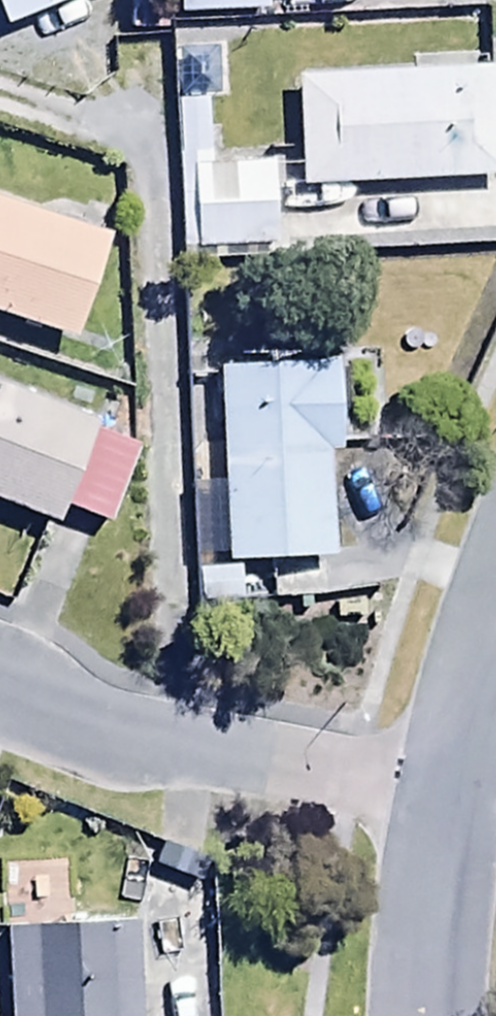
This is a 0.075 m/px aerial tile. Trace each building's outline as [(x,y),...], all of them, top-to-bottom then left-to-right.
[(7,35),(96,0),(0,0),(0,17),(7,35)] [(179,22),(268,21),(267,0),(179,0),(179,22)] [(299,84),(303,193),(495,185),(495,77),(299,84)] [(275,171),(196,173),(198,255),(277,253),(275,171)] [(80,354),(115,248),(0,209),(0,327),(80,354)] [(189,492),(194,564),(230,561),(231,573),(335,566),(328,457),(345,455),(339,372),(222,380),(229,490),(189,492)] [(102,433),(0,395),(0,510),(61,532),(67,515),(113,532),(142,456),(99,440),(102,433)] [(136,932),(9,939),(13,1015),(140,1015),(136,932)]
